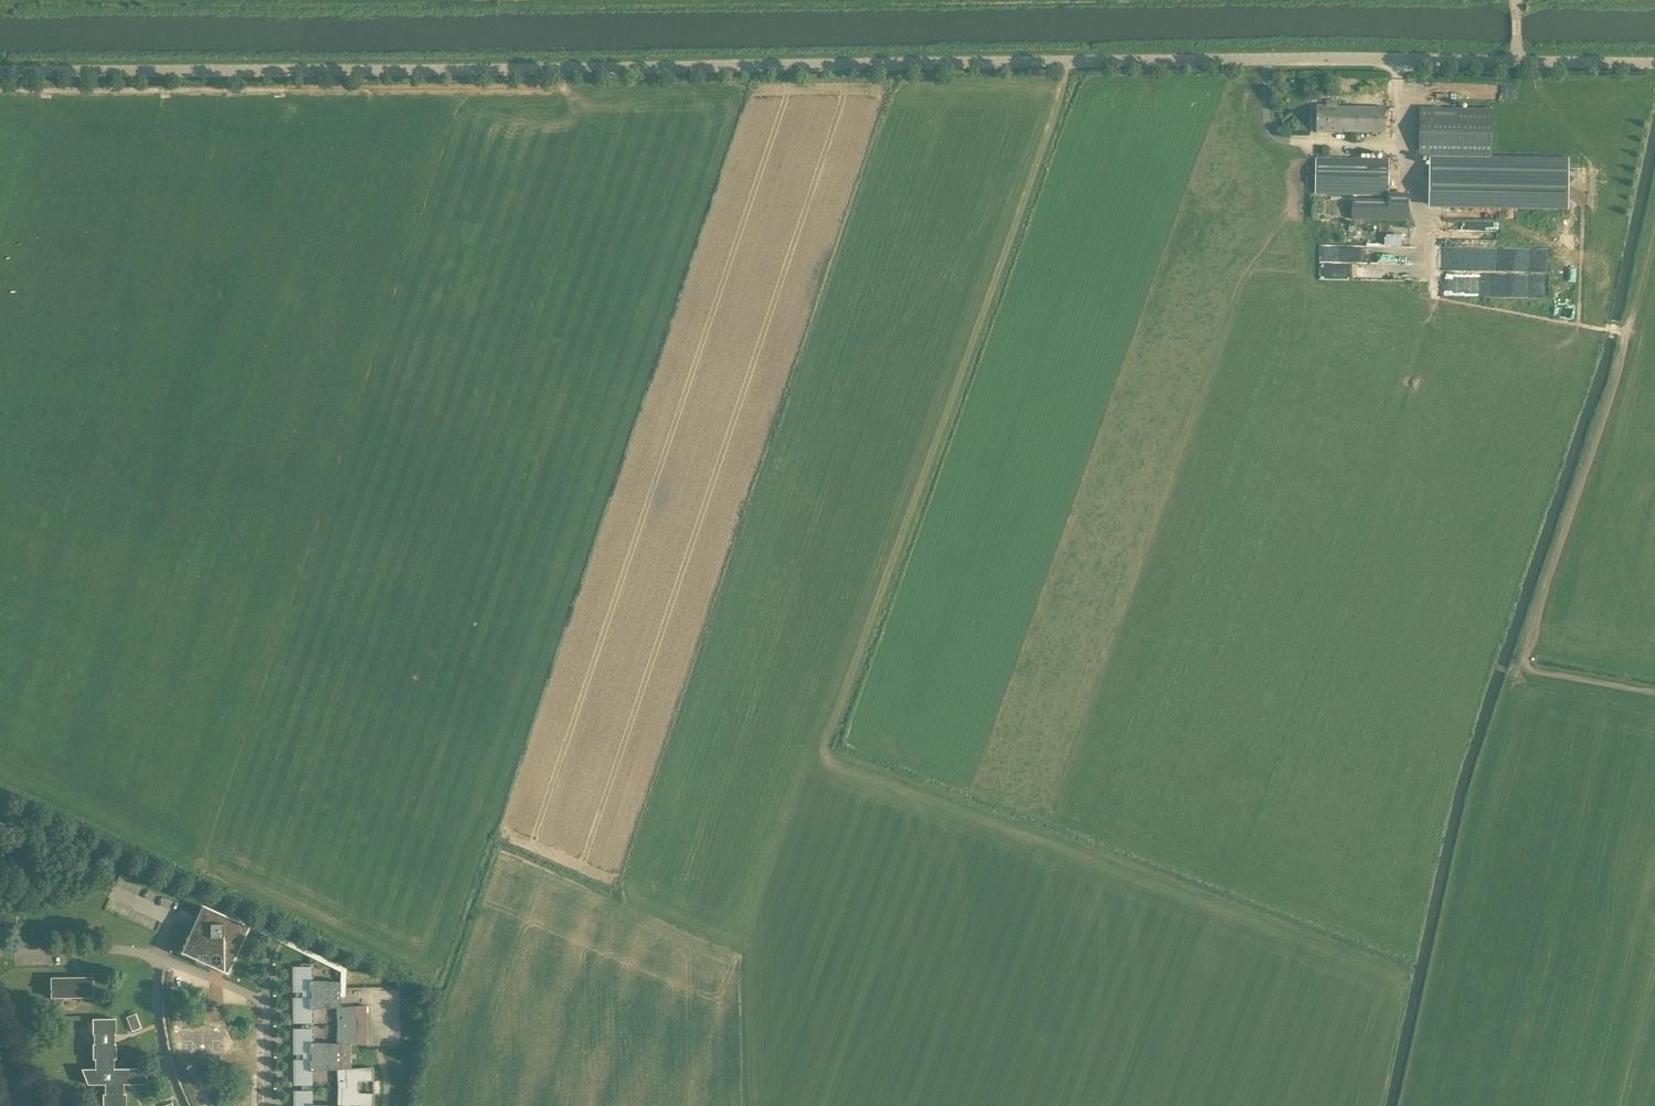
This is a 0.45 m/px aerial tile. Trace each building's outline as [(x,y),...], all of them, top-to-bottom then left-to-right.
[(1385,131),(1385,107),(1337,106),(1337,108),(1329,108),(1329,106),(1329,105),(1317,105),(1316,112),(1312,112),(1312,117),(1316,117),(1316,131),(1334,132),(1334,131),(1385,131)] [(1418,155),(1429,156),(1429,202),(1566,204),(1567,158),(1490,157),(1491,109),(1419,108),(1418,155)] [(1315,193),(1388,194),(1389,159),(1316,158),(1315,193)] [(1350,245),(1320,244),(1319,278),(1354,279),(1355,260),(1349,260),(1350,245)] [(1441,270),(1440,293),(1549,296),(1550,272),(1501,270),(1502,248),(1442,246),(1441,270)] [(1506,322),(1507,314),(1465,309),(1464,315),(1490,317),(1490,320),(1506,322)] [(202,906),(182,952),(222,952),(222,970),(227,973),(248,927),(222,915),(202,906)] [(224,912),(222,915),(248,927),(340,972),(340,982),(340,988),(339,993),(339,994),(339,996),(340,997),(345,997),(346,969),(250,922),(224,910),(224,912)] [(294,980),(292,980),(292,992),(294,992),(294,995),(339,994),(339,993),(340,988),(340,982),(312,981),(312,963),(299,964),(299,968),(294,968),(294,980)] [(63,997),(92,997),(91,978),(51,978),(51,990),(50,990),(50,992),(51,992),(51,997),(52,997),(52,999),(62,1001),(63,997)] [(292,998),(292,1010),(295,1010),(295,1022),(301,1022),(301,1026),(308,1026),(308,1022),(312,1022),(312,1009),(335,1007),(336,1026),(366,1025),(365,1006),(340,1007),(340,997),(339,996),(339,994),(294,995),(294,998),(292,998)] [(135,1014),(126,1017),(132,1031),(141,1027),(135,1014)] [(93,1039),(114,1039),(114,1034),(115,1034),(115,1019),(91,1019),(92,1035),(93,1035),(93,1039)] [(295,1042),(293,1042),(293,1054),(294,1054),(294,1057),(350,1056),(350,1044),(365,1045),(366,1026),(366,1025),(336,1026),(335,1044),(312,1043),(312,1030),(308,1030),(308,1026),(301,1026),(301,1030),(295,1030),(295,1042)] [(94,1060),(94,1064),(113,1064),(113,1059),(115,1059),(115,1044),(114,1044),(114,1039),(93,1039),(93,1044),(92,1044),(92,1060),(94,1060)] [(294,1060),(293,1060),(293,1072),(295,1072),(295,1084),(302,1084),(302,1088),(309,1088),(309,1071),(336,1069),(337,1088),(358,1087),(358,1084),(358,1082),(360,1081),(373,1081),(372,1067),(350,1069),(350,1056),(294,1057),(294,1060)] [(113,1068),(113,1064),(94,1064),(94,1069),(81,1069),(84,1077),(85,1077),(86,1081),(94,1081),(94,1085),(104,1085),(104,1089),(123,1089),(123,1084),(148,1084),(145,1076),(144,1076),(142,1072),(134,1072),(134,1068),(113,1068)] [(293,1104),(293,1105),(341,1105),(345,1105),(373,1105),(373,1094),(360,1093),(358,1093),(358,1091),(358,1087),(337,1088),(336,1105),(309,1105),(309,1088),(302,1088),(302,1092),(295,1092),(296,1104),(293,1104)] [(125,1094),(123,1093),(123,1089),(104,1089),(104,1094),(102,1094),(102,1105),(125,1105),(125,1094)]
